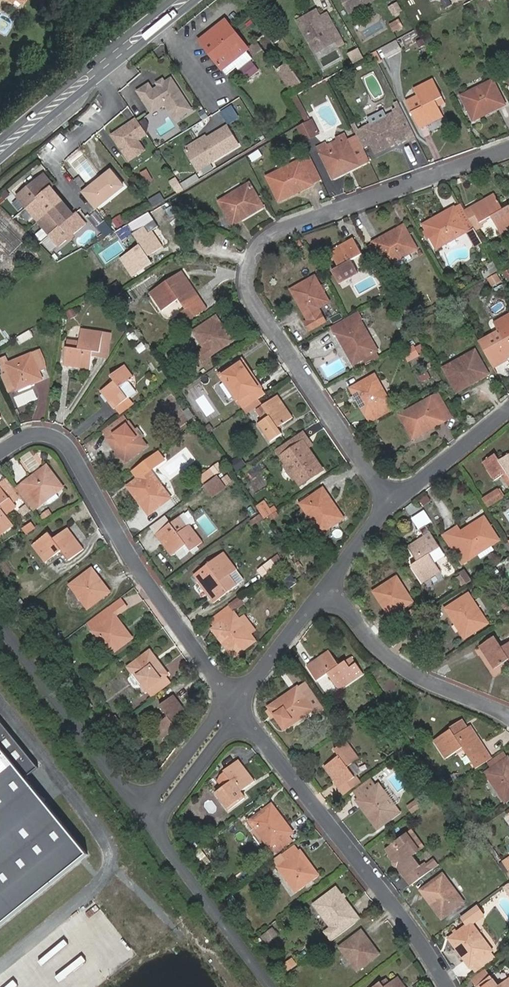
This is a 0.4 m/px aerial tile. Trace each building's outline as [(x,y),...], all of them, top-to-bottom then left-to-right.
[(372,0),(343,0),(350,12),(372,0)] [(326,25),(318,9),(298,20),(305,32),(308,31),(313,41),(323,45),(333,38),(335,42),(341,38),(332,22),(326,25)] [(239,69),(252,59),(247,51),(249,49),(249,48),(226,19),(199,41),(226,74),(235,67),(237,66),(239,69)] [(399,25),(397,20),(391,23),(393,29),(399,25)] [(279,39),(272,28),(267,32),(275,43),(279,39)] [(305,32),(315,52),(335,42),(333,38),(323,45),(313,41),(308,31),(305,32)] [(254,55),(261,50),(255,43),(249,48),(249,49),(254,55)] [(301,82),(287,61),(275,69),(289,89),(301,82)] [(155,88),(151,81),(140,89),(153,111),(167,102),(177,118),(194,109),(174,76),(167,80),(166,81),(168,84),(164,86),(162,84),(161,85),(155,88)] [(166,77),(159,81),(161,85),(162,84),(164,86),(168,84),(166,81),(167,80),(166,77)] [(442,97),(433,79),(415,89),(423,107),(419,109),(413,96),(406,100),(420,128),(443,116),(435,101),(442,97)] [(471,94),(469,91),(461,95),(474,121),(506,105),(493,80),(485,84),(486,86),(471,94)] [(298,106),(302,104),(296,94),(292,95),(298,106)] [(234,104),(223,110),(230,123),(241,116),(234,104)] [(302,133),(314,125),(302,104),(298,106),(303,115),(302,115),(294,120),(302,133)] [(409,141),(416,137),(400,105),(397,107),(393,109),(394,112),(387,116),(388,118),(373,126),(371,124),(359,130),(355,132),(363,148),(371,144),(376,153),(407,137),(409,141)] [(384,109),(368,117),(371,124),(373,126),(388,118),(387,116),(384,109)] [(145,149),(139,138),(148,132),(138,116),(113,132),(121,146),(124,146),(126,148),(124,150),(129,159),(145,149)] [(186,149),(192,159),(232,133),(228,126),(207,138),(206,138),(206,141),(202,143),(200,142),(189,148),(186,149)] [(363,148),(355,132),(354,129),(337,138),(337,140),(326,146),(325,143),(318,147),(333,179),(370,161),(363,148)] [(192,159),(197,169),(239,146),(232,133),(192,159)] [(206,136),(188,146),(189,148),(200,142),(202,143),(206,141),(206,138),(207,138),(206,136)] [(263,155),(260,150),(250,156),(253,161),(263,155)] [(312,184),(322,179),(311,155),(301,160),(312,184)] [(284,170),(283,168),(266,176),(278,201),(312,184),(301,160),(292,164),(293,166),(284,170)] [(85,191),(99,208),(125,186),(112,169),(85,191)] [(18,195),(32,212),(56,192),(52,186),(55,184),(45,172),(18,195)] [(229,198),(228,196),(219,200),(233,224),(263,207),(250,183),(242,187),(243,190),(229,198)] [(56,192),(32,212),(39,220),(63,200),(56,192)] [(508,230),(508,207),(504,209),(496,194),(474,206),(482,222),(483,221),(492,216),(501,234),(508,230)] [(39,220),(45,228),(70,208),(63,200),(39,220)] [(465,211),(461,204),(454,207),(467,231),(474,227),(465,211)] [(476,231),(486,226),(483,221),(482,222),(474,206),(465,211),(474,227),(476,231)] [(460,235),(467,231),(454,207),(424,224),(438,248),(446,244),(444,241),(459,233),(460,235)] [(45,228),(59,245),(86,223),(77,211),(74,214),(70,208),(45,228)] [(109,236),(116,231),(108,221),(101,227),(109,236)] [(133,234),(140,245),(121,258),(133,276),(152,263),(149,257),(162,247),(147,224),(133,234)] [(410,254),(417,249),(404,225),(374,242),(375,243),(386,265),(387,266),(395,262),(394,259),(408,251),(410,254)] [(483,244),(476,231),(474,227),(467,231),(476,247),(483,244)] [(446,244),(460,235),(459,233),(444,241),(446,244)] [(362,254),(354,239),(331,252),(339,267),(332,270),(339,283),(358,272),(352,260),(362,254)] [(380,269),(386,265),(375,243),(368,247),(380,269)] [(395,262),(410,254),(408,251),(394,259),(395,262)] [(319,283),(315,275),(291,289),(307,319),(305,320),(309,327),(324,318),(319,308),(330,302),(325,294),(323,295),(317,284),(319,283)] [(172,287),(168,281),(151,292),(163,309),(173,303),(179,299),(185,306),(186,308),(200,299),(186,278),(172,287)] [(173,303),(178,311),(185,306),(179,299),(173,303)] [(377,351),(378,351),(374,342),(371,344),(364,329),(365,328),(356,311),(347,316),(332,325),(354,364),(363,359),(377,351)] [(495,323),(498,330),(503,339),(492,346),(487,337),(479,341),(493,365),(508,356),(508,315),(495,323)] [(233,341),(216,316),(193,331),(198,339),(201,337),(207,347),(195,355),(201,364),(233,341)] [(80,341),(79,349),(66,348),(64,364),(90,368),(92,357),(92,351),(100,351),(102,332),(82,330),(80,341)] [(498,330),(487,337),(492,346),(503,339),(498,330)] [(92,357),(107,359),(111,333),(102,332),(100,351),(92,351),(92,357)] [(80,341),(67,340),(66,348),(79,349),(80,341)] [(453,365),(452,363),(444,367),(457,392),(489,374),(476,350),(468,355),(469,357),(453,365)] [(363,359),(365,363),(379,355),(377,351),(363,359)] [(42,378),(32,353),(10,362),(7,356),(0,359),(0,371),(8,391),(16,388),(15,387),(33,379),(34,382),(42,378)] [(262,387),(243,359),(220,374),(225,383),(229,380),(237,394),(234,395),(239,404),(240,403),(262,387)] [(112,375),(115,381),(102,390),(115,408),(116,407),(128,399),(120,386),(129,380),(133,378),(125,366),(112,375)] [(369,421),(394,408),(385,392),(382,394),(378,385),(380,383),(376,375),(352,388),(369,421)] [(16,388),(16,390),(34,382),(33,379),(15,387),(16,388)] [(130,397),(138,392),(129,380),(120,386),(128,399),(130,397)] [(221,385),(230,398),(234,395),(237,394),(229,380),(225,383),(221,385)] [(244,409),(255,401),(266,394),(262,387),(240,403),(244,409)] [(292,418),(277,396),(263,405),(270,416),(264,420),(259,423),(270,441),(281,433),(278,427),(292,418)] [(414,439),(445,421),(439,409),(446,405),(441,396),(433,400),(432,397),(424,401),(425,404),(410,413),(409,410),(401,415),(414,439)] [(116,407),(120,414),(135,404),(130,397),(128,399),(116,407)] [(244,409),(247,413),(258,407),(255,401),(244,409)] [(424,401),(409,410),(410,413),(425,404),(424,401)] [(264,420),(270,416),(263,405),(257,409),(264,420)] [(445,421),(452,417),(446,405),(439,409),(445,421)] [(135,430),(125,416),(104,431),(109,438),(108,439),(126,462),(147,446),(143,439),(141,441),(134,431),(135,430)] [(143,439),(146,437),(139,427),(135,430),(134,431),(141,441),(143,439)] [(324,470),(308,447),(305,442),(308,440),(303,431),(277,449),(287,464),(289,462),(298,476),(296,477),(301,485),(324,470)] [(154,478),(156,477),(152,471),(166,460),(160,451),(134,470),(139,478),(129,486),(150,515),(172,498),(166,490),(163,491),(154,478)] [(496,480),(504,475),(508,473),(508,474),(508,455),(500,460),(496,454),(484,462),(496,480)] [(245,465),(240,456),(231,461),(236,470),(245,465)] [(64,487),(47,466),(19,488),(35,509),(42,504),(40,502),(45,498),(50,504),(59,496),(57,493),(64,487)] [(214,475),(211,470),(200,478),(203,483),(214,475)] [(22,498),(9,478),(0,485),(0,486),(11,500),(14,504),(22,498)] [(203,487),(210,498),(222,489),(214,478),(203,487)] [(0,486),(0,535),(14,524),(6,514),(1,507),(11,500),(0,486)] [(344,519),(324,489),(302,504),(306,511),(309,510),(318,525),(316,526),(321,534),(344,519)] [(503,498),(500,492),(484,501),(488,508),(503,498)] [(272,508),(266,499),(261,503),(270,517),(279,510),(277,506),(276,506),(275,506),(272,508)] [(6,514),(16,506),(14,504),(11,500),(1,507),(6,514)] [(266,519),(270,517),(261,503),(257,505),(261,511),(266,519)] [(427,509),(414,516),(421,528),(434,520),(427,509)] [(306,511),(316,526),(318,525),(309,510),(306,511)] [(188,526),(181,516),(157,534),(174,555),(187,544),(192,551),(203,542),(190,525),(188,526)] [(500,540),(485,517),(455,535),(469,559),(478,554),(476,552),(490,543),(491,545),(500,540)] [(35,528),(31,523),(24,527),(28,533),(35,528)] [(54,539),(49,533),(33,545),(46,562),(62,550),(70,560),(83,550),(67,529),(54,539)] [(441,547),(432,532),(410,546),(419,560),(412,565),(423,582),(440,571),(430,554),(441,547)] [(238,569),(226,552),(208,564),(213,571),(199,581),(215,603),(237,586),(230,575),(238,569)] [(284,562),(279,555),(258,571),(263,578),(284,562)] [(110,592),(92,568),(70,585),(76,592),(78,590),(85,599),(83,601),(88,609),(110,592)] [(237,586),(246,580),(238,569),(230,575),(237,586)] [(467,584),(473,580),(466,569),(460,573),(467,584)] [(298,583),(292,574),(284,581),(289,589),(298,583)] [(400,585),(402,584),(398,576),(374,591),(390,616),(414,602),(409,593),(406,595),(400,585)] [(473,603),(474,601),(470,593),(447,608),(466,637),(489,623),(484,615),(481,616),(473,603)] [(215,626),(235,611),(245,603),(241,597),(210,620),(215,626)] [(110,655),(132,638),(108,607),(87,622),(99,639),(102,637),(107,645),(105,647),(110,655)] [(239,620),(240,619),(235,611),(215,626),(212,628),(234,658),(256,641),(251,633),(249,635),(239,620)] [(251,633),(256,629),(246,615),(240,619),(239,620),(249,635),(251,633)] [(496,636),(481,645),(495,667),(508,659),(508,642),(502,647),(496,636)] [(66,648),(62,643),(44,656),(47,662),(66,648)] [(340,665),(330,650),(308,665),(318,680),(328,672),(339,689),(363,673),(357,664),(351,668),(346,661),(340,665)] [(141,683),(146,691),(167,675),(168,674),(151,651),(129,667),(134,675),(137,673),(142,682),(141,683)] [(146,691),(151,699),(172,683),(167,675),(146,691)] [(312,690),(306,681),(298,686),(304,696),(312,690)] [(304,712),(305,715),(313,709),(321,704),(312,690),(304,696),(298,686),(269,707),(271,709),(275,715),(285,730),(293,724),(291,721),(304,712)] [(173,695),(161,704),(168,716),(156,725),(164,737),(177,727),(173,722),(186,713),(173,695)] [(313,709),(316,715),(324,709),(321,704),(313,709)] [(110,729),(121,721),(115,715),(114,716),(111,712),(101,718),(110,729)] [(89,855),(26,779),(38,768),(0,722),(0,927),(89,855)] [(456,734),(452,728),(434,739),(447,758),(464,747),(470,756),(483,747),(470,725),(456,734)] [(354,777),(355,776),(348,766),(358,758),(346,741),(335,749),(339,755),(326,765),(340,786),(342,785),(354,777)] [(508,799),(508,758),(506,753),(488,764),(490,769),(486,772),(490,780),(493,778),(502,792),(500,793),(505,802),(508,799)] [(225,770),(232,780),(216,792),(229,810),(245,798),(241,792),(255,781),(239,759),(225,770)] [(358,783),(354,777),(342,785),(346,792),(358,783)] [(354,792),(359,799),(357,800),(376,828),(399,811),(394,804),(391,806),(382,793),(384,791),(379,784),(376,786),(371,779),(354,792)] [(394,804),(384,791),(382,793),(391,806),(394,804)] [(293,832),(272,804),(250,820),(256,828),(259,826),(269,839),(266,841),(271,849),(272,848),(290,834),(293,832)] [(256,828),(266,841),(269,839),(259,826),(256,828)] [(420,865),(413,855),(424,847),(412,829),(388,846),(392,852),(390,854),(412,884),(427,872),(422,864),(420,865)] [(272,848),(276,853),(293,840),(290,834),(272,848)] [(318,875),(296,845),(275,861),(284,874),(287,872),(294,882),(292,883),(297,891),(318,875)] [(284,874),(292,883),(294,882),(287,872),(284,874)] [(448,881),(443,873),(421,890),(441,918),(463,901),(458,894),(456,895),(446,882),(448,881)] [(352,912),(354,911),(336,887),(314,904),(320,912),(323,910),(329,918),(326,920),(332,928),(326,932),(332,940),(358,920),(352,912)] [(486,943),(484,944),(474,931),(476,929),(471,923),(483,914),(477,905),(461,916),(467,924),(449,938),(470,966),(492,950),(486,943)] [(320,912),(326,920),(329,918),(323,910),(320,912)] [(277,935),(273,928),(264,935),(269,941),(277,935)] [(379,953),(362,930),(340,947),(345,954),(348,952),(354,961),(352,963),(357,970),(379,953)] [(474,973),(496,957),(492,950),(470,966),(474,973)] [(345,954),(352,963),(354,961),(348,952),(345,954)] [(472,978),(477,985),(491,975),(486,968),(472,978)] [(498,985),(491,975),(477,985),(479,986),(508,986),(508,978),(498,985)] [(398,977),(389,984),(384,986),(381,982),(381,981),(373,986),(405,986),(398,977)]
